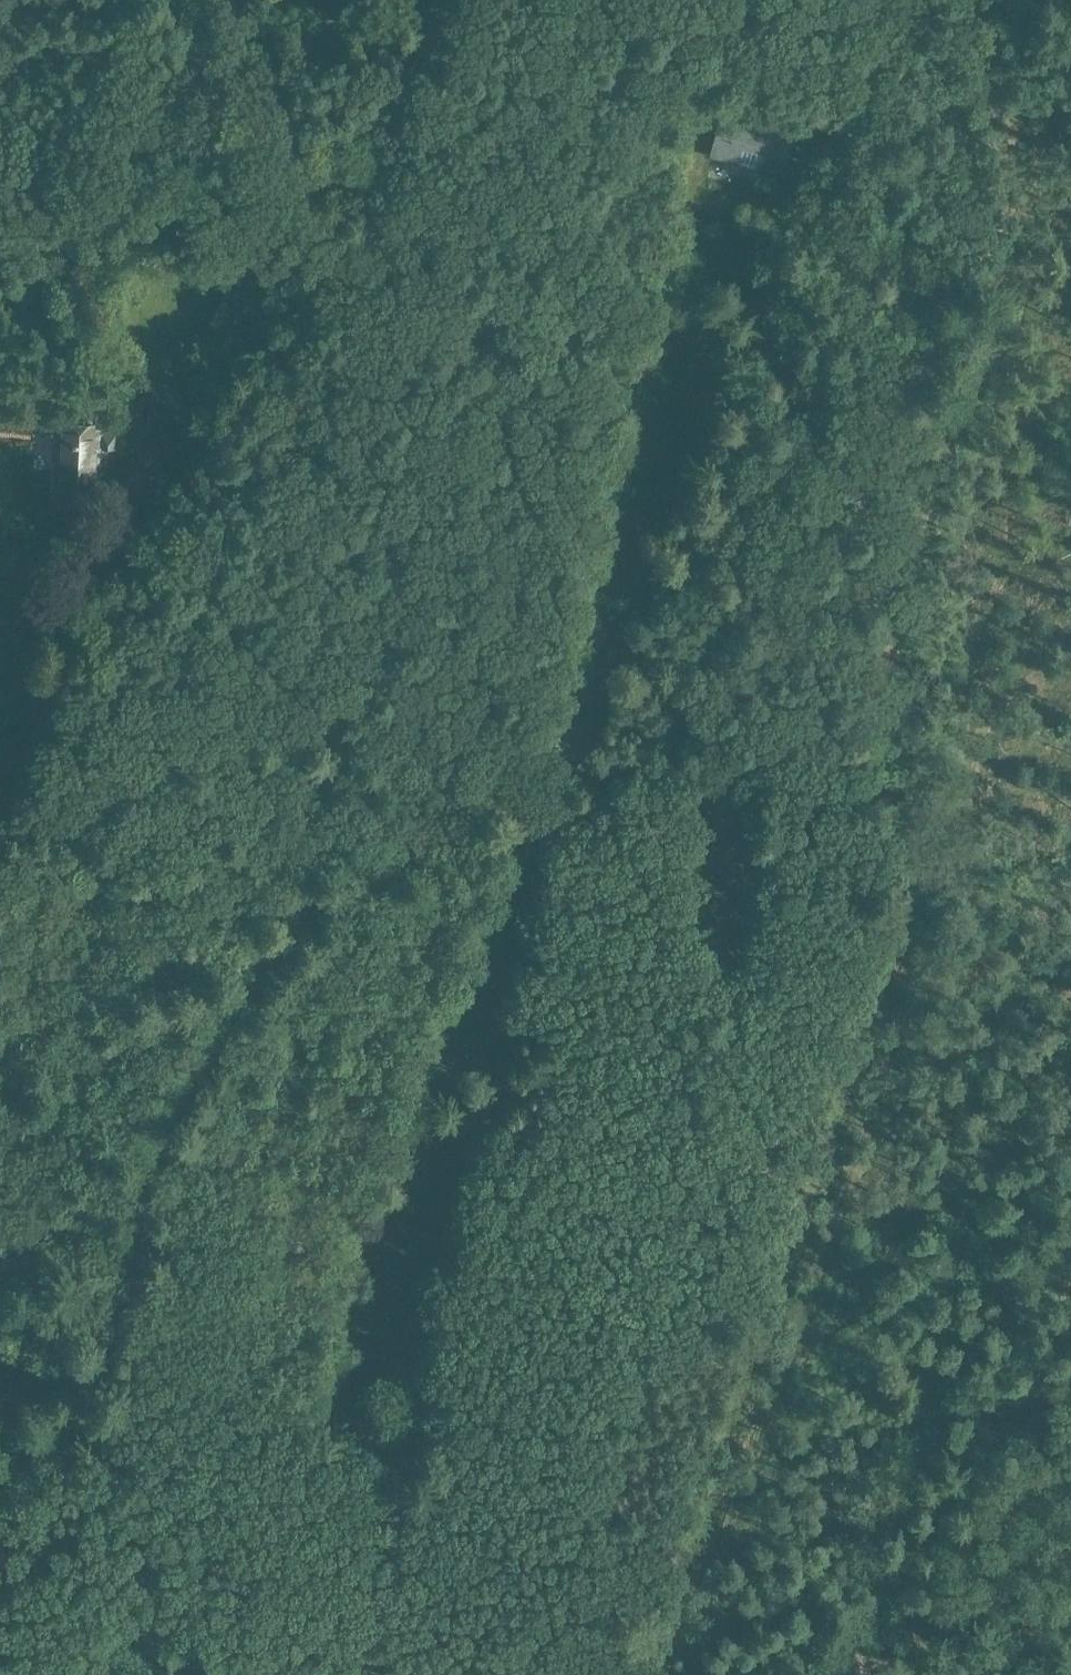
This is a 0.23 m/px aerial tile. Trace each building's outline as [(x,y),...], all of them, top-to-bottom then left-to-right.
[(767,129),(766,132),(747,127),(748,124),(722,118),(713,152),(738,158),(741,145),(763,151),(760,164),(783,170),(792,135),(767,129)] [(105,436),(105,423),(66,422),(63,514),(88,515),(88,510),(92,505),(92,498),(88,492),(89,466),(107,466),(108,449),(116,449),(117,436),(105,436)]
